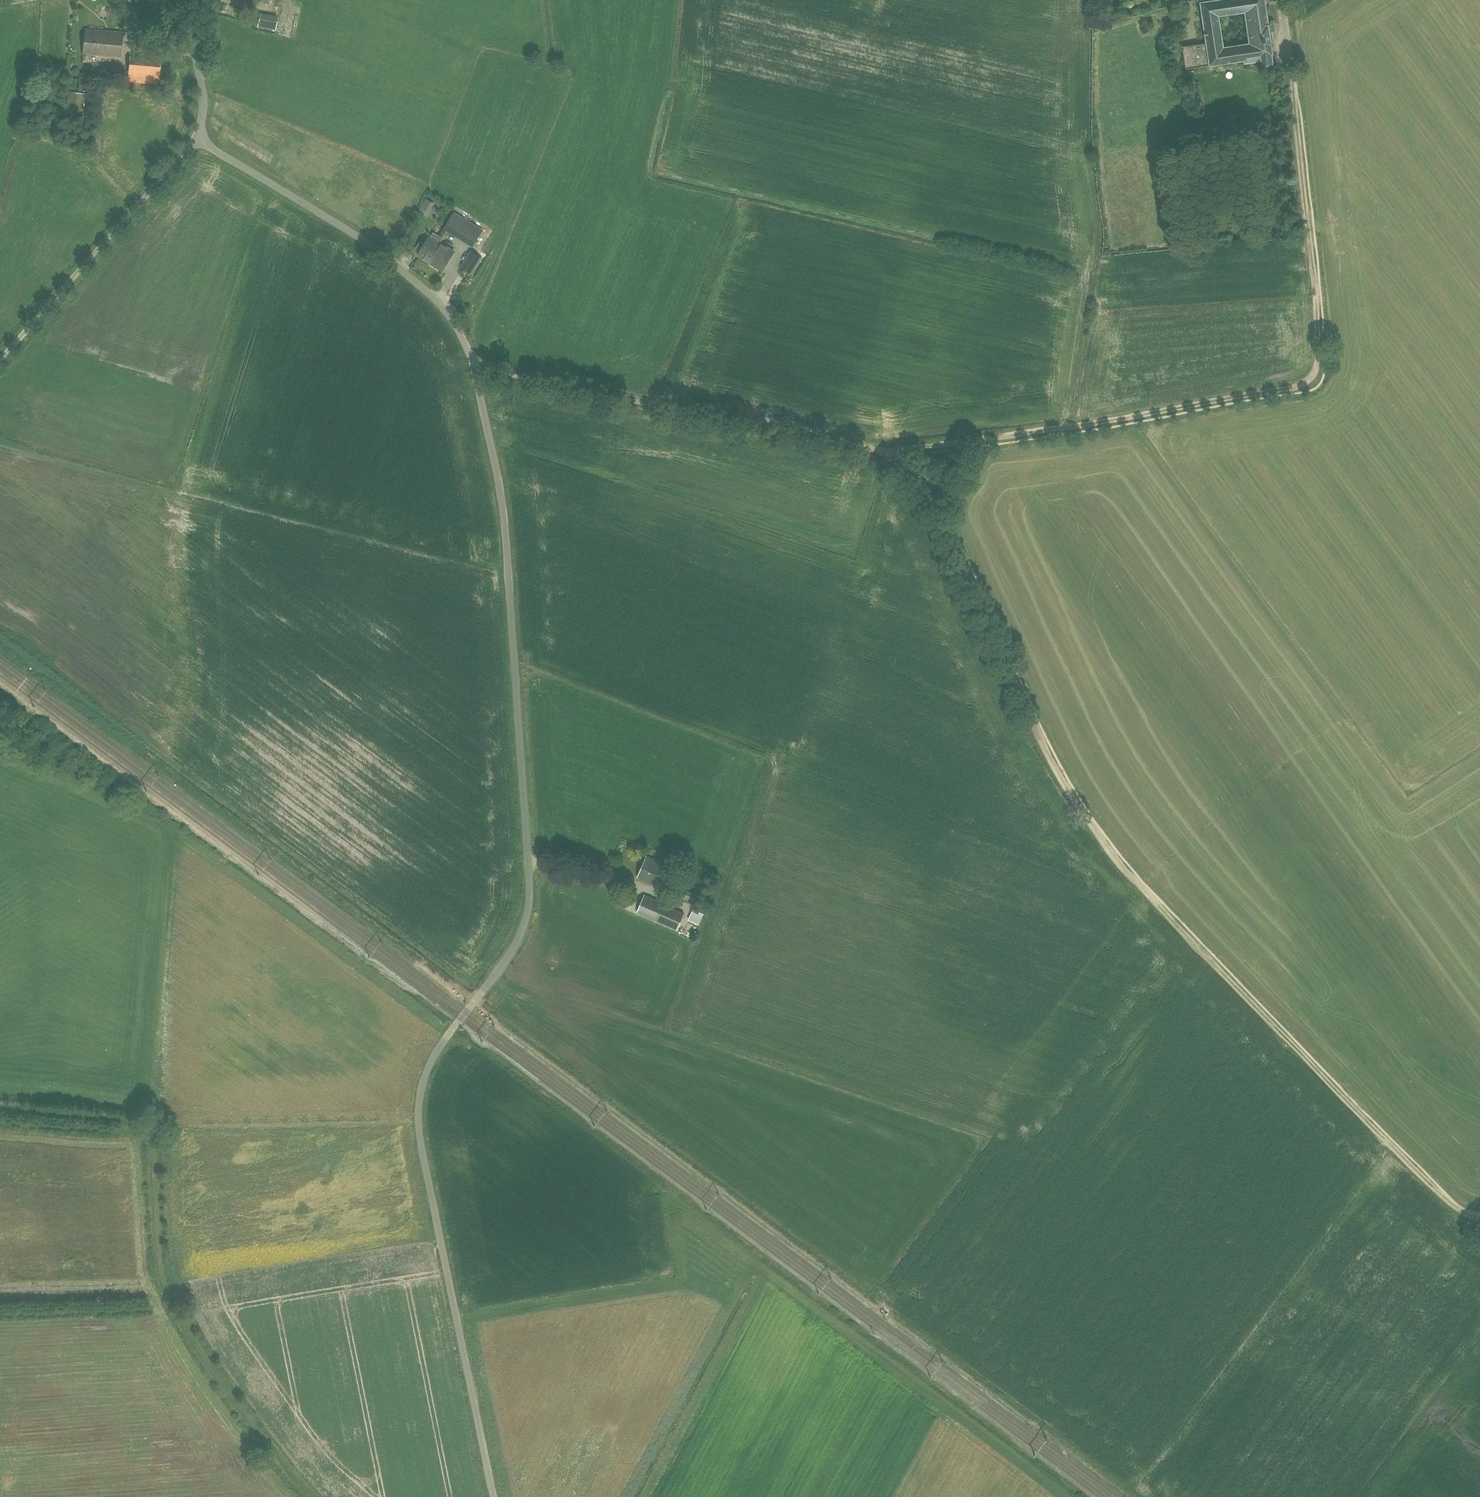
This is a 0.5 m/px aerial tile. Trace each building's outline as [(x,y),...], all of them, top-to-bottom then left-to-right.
[(1275,31),(1274,23),(1269,24),(1265,0),(1208,0),(1200,1),(1202,19),(1206,42),(1182,46),(1186,68),(1210,65),(1244,60),(1244,63),(1261,61),(1261,64),(1265,67),(1270,66),(1273,62),(1272,53),(1273,53),(1270,32),(1275,31)] [(260,14),(258,27),(276,30),(278,17),(260,14)] [(85,28),(83,53),(120,57),(122,32),(85,28)] [(129,58),(127,81),(158,84),(161,55),(142,54),(142,59),(129,58)] [(88,91),(89,77),(79,77),(78,90),(88,91)] [(82,121),(85,93),(65,92),(62,119),(82,121)] [(434,203),(426,198),(418,211),(426,216),(434,203)] [(454,212),(451,216),(447,223),(444,229),(471,245),(473,247),(483,230),(454,212)] [(433,232),(431,236),(429,236),(424,244),(420,241),(415,250),(419,253),(418,255),(442,270),(454,251),(441,243),(444,239),(441,237),(433,232)] [(471,251),(462,266),(472,273),(482,258),(471,251)] [(647,856),(638,877),(665,889),(675,868),(647,856)] [(688,877),(692,867),(684,863),(679,873),(688,877)] [(687,891),(684,899),(694,903),(697,895),(687,891)] [(663,902),(645,894),(636,912),(677,930),(685,913),(662,903),(663,902)] [(696,910),(691,921),(699,925),(704,914),(696,910)]
